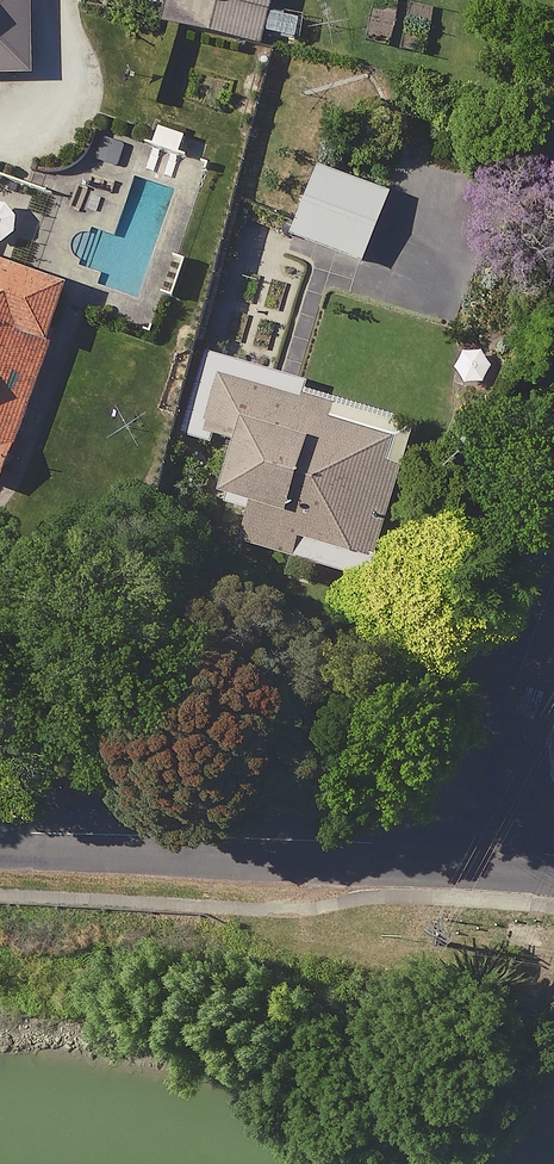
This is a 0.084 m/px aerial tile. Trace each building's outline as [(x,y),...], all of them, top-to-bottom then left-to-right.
[(33,0),(0,0),(0,79),(32,79),(33,0)] [(169,24),(266,47),(277,0),(175,0),(169,24)] [(365,181),(325,165),(296,235),(337,251),(365,181)] [(0,190),(0,496),(11,500),(61,361),(54,359),(76,297),(6,272),(32,202),(0,190)] [(337,415),(225,380),(209,434),(241,444),(224,499),(254,508),(243,543),(367,582),(407,450),(333,427),(337,415)]
